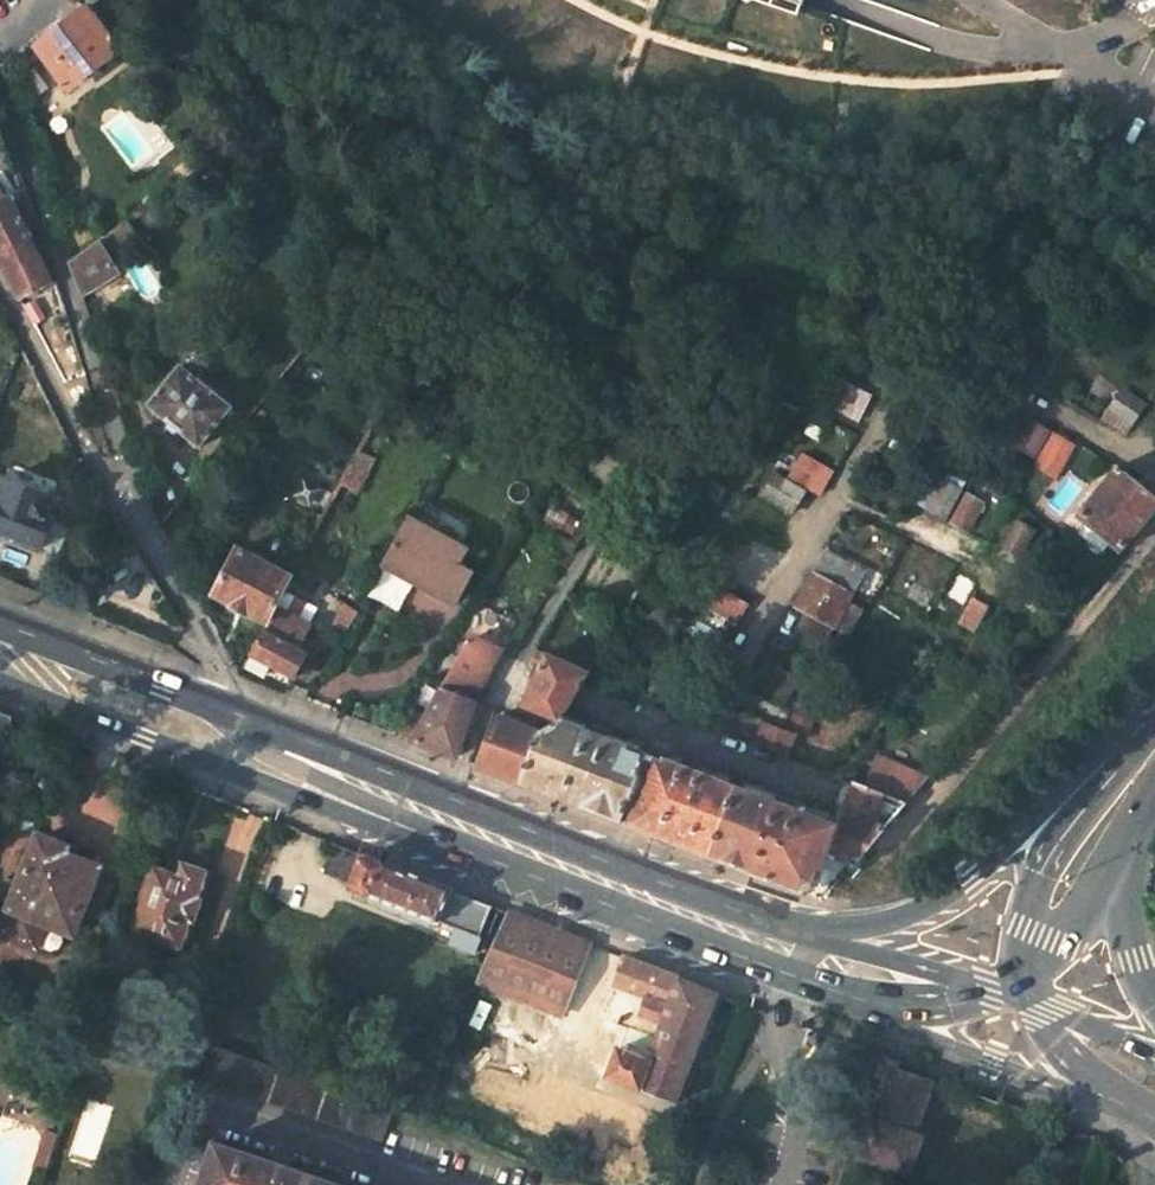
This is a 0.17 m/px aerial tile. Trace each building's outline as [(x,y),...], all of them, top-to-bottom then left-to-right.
[(640,3),(650,9),(665,13),(667,9),(675,11),(674,17),(835,53),(839,37),(857,40),(856,44),(881,50),(887,29),(879,27),(885,0),(642,0),(640,3)] [(67,91),(117,51),(82,7),(32,46),(67,91)] [(39,226),(26,189),(9,196),(26,232),(39,226)] [(26,232),(9,196),(0,201),(0,257),(31,242),(26,232)] [(82,305),(116,280),(105,263),(133,241),(124,228),(69,267),(82,305)] [(31,242),(0,257),(0,260),(20,300),(52,284),(31,242)] [(145,409),(196,450),(227,409),(176,368),(145,409)] [(18,386),(22,378),(12,374),(9,382),(18,386)] [(12,401),(18,386),(9,382),(3,397),(12,401)] [(1055,423),(1040,414),(1022,441),(1036,450),(1055,423)] [(1065,425),(1043,458),(1061,470),(1083,437),(1065,425)] [(781,454),(775,464),(787,471),(792,460),(781,454)] [(805,485),(776,469),(765,489),(793,505),(805,485)] [(1080,517),(1123,552),(1154,514),(1154,500),(1119,470),(1080,517)] [(925,513),(941,484),(926,475),(910,505),(925,513)] [(42,549),(52,521),(45,517),(51,500),(2,482),(2,483),(0,482),(0,534),(42,549)] [(942,522),(957,492),(941,484),(925,513),(942,522)] [(965,534),(980,504),(964,496),(949,525),(965,534)] [(388,562),(457,604),(474,574),(464,569),(473,554),(467,550),(479,531),(432,503),(417,529),(410,525),(388,562)] [(1023,550),(1039,523),(1023,513),(1006,540),(1023,550)] [(52,521),(42,549),(57,555),(68,527),(52,521)] [(677,530),(665,550),(675,555),(686,535),(677,530)] [(214,594),(265,625),(272,612),(291,581),(238,551),(214,594)] [(828,552),(797,609),(805,614),(791,642),(819,656),(833,629),(850,638),(865,610),(849,601),(865,569),(828,552)] [(747,597),(720,581),(709,600),(736,616),(747,597)] [(994,603),(981,597),(970,620),(983,626),(994,603)] [(265,625),(247,655),(290,680),(302,658),(295,653),(306,633),(272,612),(265,625)] [(455,758),(493,676),(489,673),(502,649),(477,637),(413,742),(455,758)] [(541,673),(526,710),(544,718),(538,732),(501,718),(478,767),(521,784),(543,737),(564,726),(594,676),(592,676),(531,653),(524,666),(541,673)] [(798,681),(767,664),(751,692),(782,709),(798,681)] [(645,757),(564,726),(543,737),(521,784),(620,822),(646,757),(645,757)] [(790,742),(758,729),(749,750),(754,752),(782,763),(790,742)] [(712,858),(739,789),(698,774),(667,763),(666,765),(646,757),(620,822),(712,858)] [(926,781),(877,762),(864,793),(885,800),(904,807),(926,781)] [(852,867),(884,830),(873,826),(885,800),(864,793),(850,787),(835,826),(838,827),(826,857),(852,867)] [(739,789),(712,858),(804,893),(816,886),(826,857),(838,827),(835,826),(739,789)] [(40,841),(4,934),(38,947),(47,923),(73,931),(78,918),(96,924),(109,890),(91,884),(95,871),(72,862),(61,857),(64,850),(40,841)] [(65,846),(64,850),(61,857),(72,862),(76,850),(65,846)] [(363,855),(352,885),(379,895),(377,901),(436,925),(438,923),(460,931),(473,898),(363,855)] [(132,930),(186,949),(209,876),(206,874),(206,870),(204,864),(199,859),(195,859),(191,860),(188,862),(184,868),(180,866),(178,874),(154,866),(132,930)] [(482,985),(562,1016),(590,944),(583,941),(510,912),(482,985)] [(602,1019),(627,1030),(609,1077),(676,1104),(720,993),(625,957),(602,1019)] [(509,1010),(477,999),(457,1047),(489,1060),(509,1010)] [(128,1026),(133,1011),(105,1001),(100,1016),(128,1026)] [(204,1079),(388,1142),(398,1108),(215,1046),(204,1079)] [(867,1050),(854,1089),(870,1095),(884,1056),(867,1050)] [(865,1157),(908,1173),(918,1145),(913,1142),(931,1089),(897,1076),(901,1063),(884,1056),(870,1095),(860,1124),(874,1130),(865,1157)] [(50,1164),(59,1131),(47,1128),(38,1161),(50,1164)] [(216,1145),(203,1184),(329,1184),(216,1145)]
